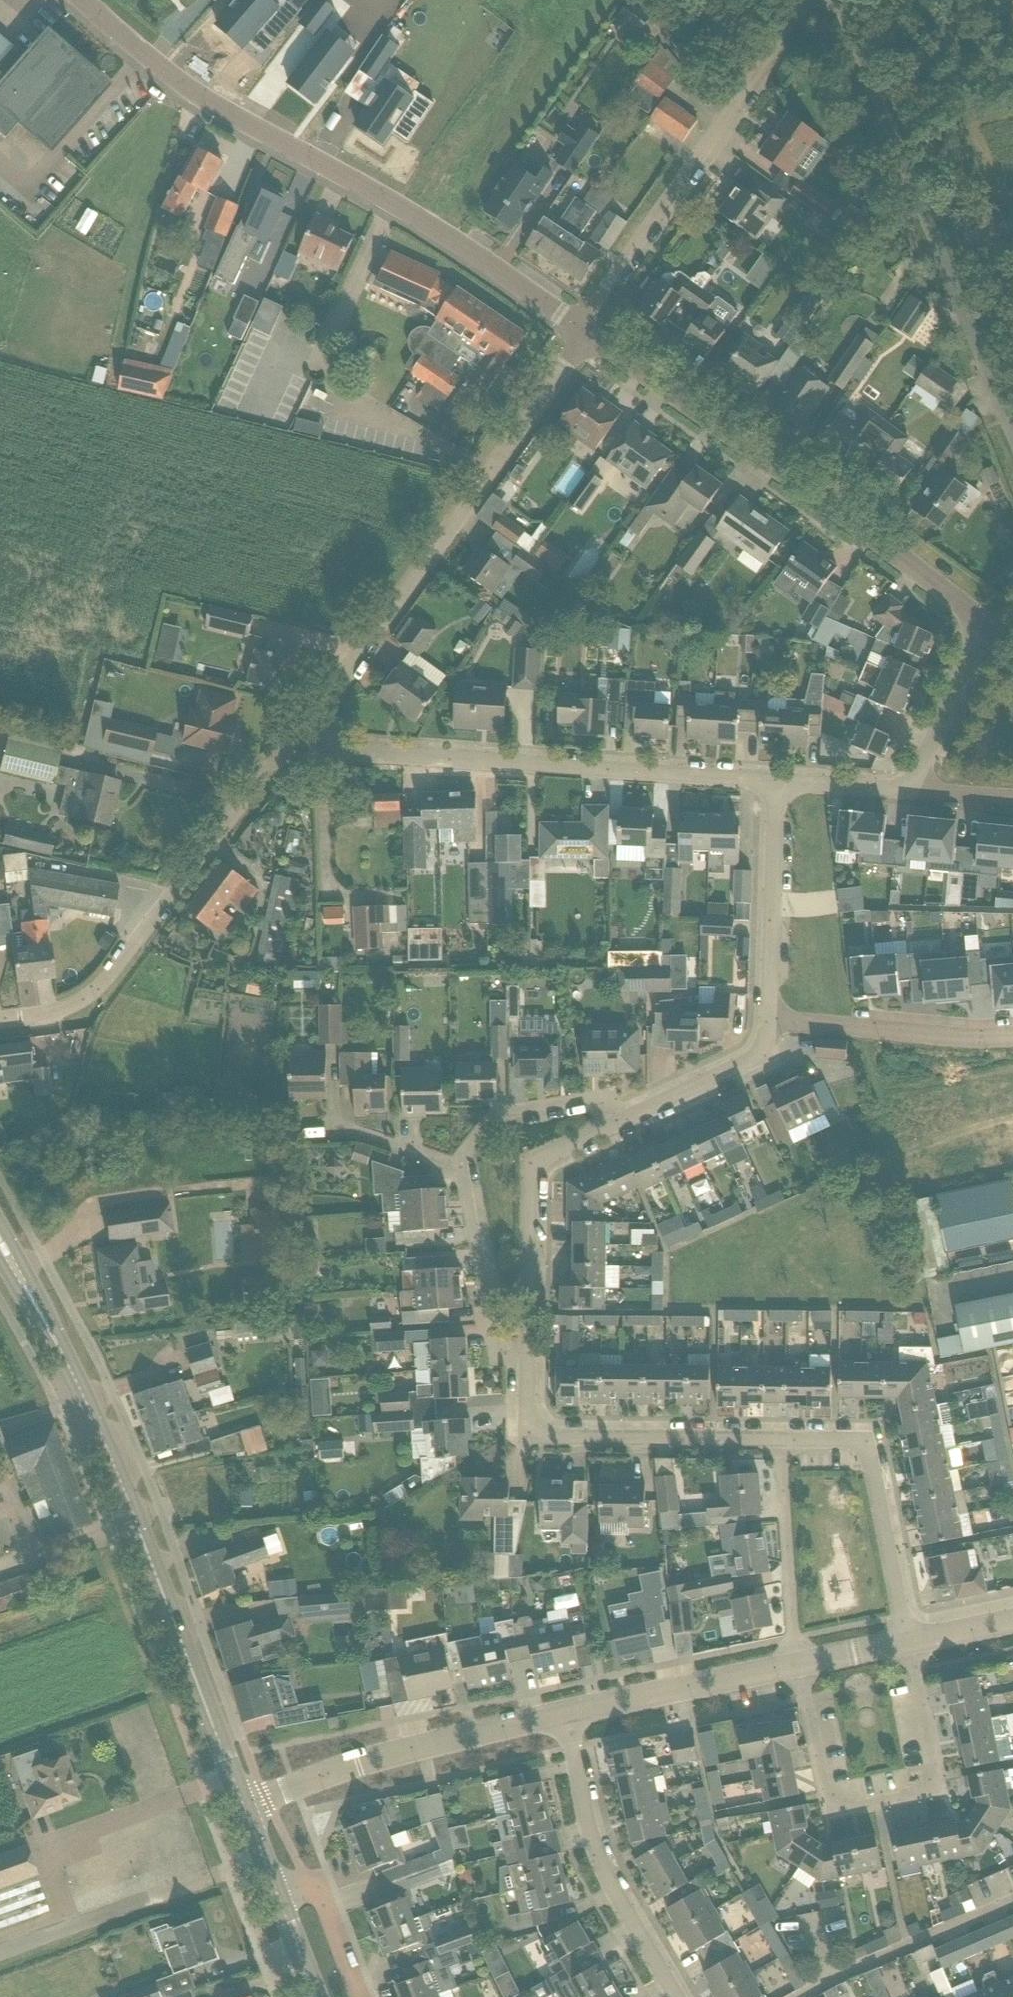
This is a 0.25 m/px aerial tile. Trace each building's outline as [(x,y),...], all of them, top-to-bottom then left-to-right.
[(217,28),(242,50),(259,32),(273,45),(302,12),(300,10),(308,0),(282,0),(275,9),(264,0),(241,0),(237,4),(236,3),(229,10),(231,12),(217,28)] [(317,1),(298,27),(313,39),(333,13),(317,1)] [(650,18),(629,2),(613,25),(626,34),(632,25),(641,31),(650,18)] [(4,139),(19,122),(50,148),(105,86),(47,35),(23,62),(0,41),(0,136),(4,139)] [(383,36),(359,70),(377,82),(400,47),(383,36)] [(321,42),(287,87),(312,106),(346,62),(321,42)] [(651,63),(634,86),(637,88),(656,102),(660,97),(673,80),(651,63)] [(369,107),(356,125),(383,144),(392,131),(407,141),(406,143),(408,144),(434,104),(415,91),(411,98),(386,82),(376,97),(374,95),(367,105),(369,107)] [(637,88),(628,100),(652,118),(650,120),(683,143),(698,121),(665,98),(664,100),(660,97),(656,102),(637,88)] [(790,175),(818,136),(817,135),(817,130),(809,124),(803,126),(788,115),(761,154),(790,175)] [(574,174),(599,137),(582,125),(576,134),(568,129),(559,141),(568,147),(557,162),(574,174)] [(207,193),(223,163),(197,149),(163,210),(168,213),(161,226),(182,238),(189,224),(185,213),(198,188),(207,193)] [(485,212),(512,230),(532,200),(534,201),(553,173),(537,163),(530,175),(510,162),(503,174),(506,176),(493,195),(495,196),(485,212)] [(719,213),(735,225),(749,234),(764,213),(772,218),(785,201),(755,179),(747,191),(739,185),(719,213)] [(791,195),(824,218),(833,204),(801,181),(791,195)] [(241,227),(215,275),(233,285),(258,238),(269,244),(290,206),(287,204),(290,200),(264,186),(242,228),(241,227)] [(553,262),(591,208),(577,198),(557,227),(545,219),(538,228),(527,245),(553,262)] [(207,228),(226,236),(237,206),(219,199),(207,228)] [(591,208),(553,262),(582,281),(599,254),(578,240),(597,212),(591,208)] [(609,251),(627,223),(609,211),(591,239),(609,251)] [(875,222),(861,211),(856,218),(846,211),(836,226),(860,243),(875,222)] [(300,254),(338,272),(354,237),(330,226),(332,221),(318,215),(309,233),(300,254)] [(886,224),(881,236),(893,242),(899,230),(886,224)] [(274,275),(288,281),(299,258),(285,252),(274,275)] [(525,334),(459,289),(456,293),(428,274),(430,271),(392,254),(377,287),(424,309),(438,319),(432,329),(427,328),(422,328),(417,329),(413,332),(410,337),(409,341),(409,346),(411,351),(414,355),(405,368),(427,383),(417,398),(419,399),(417,401),(427,408),(429,406),(438,412),(448,398),(460,379),(451,373),(462,357),(474,365),(475,364),(477,365),(467,378),(486,391),(525,334)] [(763,254),(754,267),(771,280),(780,267),(763,254)] [(689,310),(703,290),(704,290),(713,277),(706,273),(698,274),(692,282),(686,278),(683,282),(674,276),(670,274),(666,275),(662,277),(660,281),(651,274),(641,288),(649,294),(638,309),(662,327),(679,303),(689,310)] [(738,313),(717,298),(716,299),(704,290),(703,290),(689,310),(699,317),(682,341),(707,358),(718,342),(738,313)] [(236,320),(228,336),(241,342),(248,326),(259,302),(245,295),(234,319),(236,320)] [(912,296),(893,324),(913,338),(932,310),(912,296)] [(775,337),(791,347),(803,330),(787,320),(775,337)] [(172,321),(161,364),(175,368),(187,325),(172,321)] [(768,380),(780,363),(761,349),(762,347),(745,334),(735,347),(740,350),(725,371),(737,380),(736,382),(756,396),(768,380)] [(829,380),(843,390),(874,345),(859,335),(829,380)] [(119,390),(162,400),(173,370),(126,359),(119,390)] [(959,382),(931,362),(916,384),(943,404),(959,382)] [(785,391),(774,408),(801,426),(816,405),(818,406),(829,389),(814,378),(817,374),(804,366),(802,370),(801,369),(785,391)] [(583,390),(563,418),(582,431),(576,440),(594,452),(622,413),(610,405),(608,408),(583,390)] [(868,452),(889,424),(868,409),(857,424),(854,422),(857,419),(856,413),(849,409),(845,409),(841,413),(840,412),(831,425),(819,441),(844,459),(853,447),(865,456),(868,452)] [(434,431),(449,441),(458,428),(443,418),(434,431)] [(624,439),(607,461),(646,489),(672,454),(646,435),(648,431),(635,422),(624,439)] [(898,455),(909,439),(889,424),(868,452),(865,456),(878,465),(869,477),(894,495),(906,479),(914,467),(898,455)] [(934,455),(947,464),(965,438),(952,429),(934,455)] [(519,465),(512,475),(518,480),(525,470),(519,465)] [(672,471),(661,488),(629,530),(639,536),(655,514),(666,522),(680,503),(687,508),(690,505),(703,514),(723,485),(696,466),(686,481),(672,471)] [(992,467),(983,472),(986,479),(996,475),(992,467)] [(940,470),(912,509),(939,529),(954,508),(963,515),(979,494),(959,479),(957,482),(940,470)] [(569,502),(581,511),(602,482),(589,473),(569,502)] [(508,480),(497,495),(508,503),(516,491),(515,486),(508,480)] [(788,532),(777,525),(775,528),(751,510),(753,507),(740,498),(729,514),(718,529),(765,564),(788,532)] [(516,546),(526,532),(502,515),(492,529),(516,546)] [(677,565),(692,576),(716,543),(699,531),(677,565)] [(804,543),(792,560),(774,584),(791,596),(801,582),(818,595),(837,567),(804,543)] [(481,546),(463,572),(491,593),(510,567),(481,546)] [(547,568),(530,556),(521,550),(512,563),(538,581),(547,568)] [(553,596),(547,605),(548,612),(557,618),(566,604),(553,596)] [(828,617),(838,622),(850,602),(840,596),(828,617)] [(890,596),(874,617),(885,626),(887,627),(887,628),(877,640),(881,641),(895,648),(903,651),(922,659),(926,661),(937,637),(916,628),(918,621),(908,617),(900,611),(904,606),(890,596)] [(481,600),(475,608),(486,617),(492,609),(481,600)] [(803,621),(819,631),(830,611),(814,602),(803,621)] [(684,604),(674,620),(685,627),(695,612),(684,604)] [(254,617),(212,607),(211,607),(207,626),(250,636),(254,617)] [(419,618),(401,644),(411,652),(418,657),(419,656),(437,631),(436,630),(419,618)] [(512,619),(505,629),(506,634),(510,637),(516,636),(523,626),(512,619)] [(611,625),(601,651),(629,653),(631,632),(611,625)] [(743,637),(742,652),(754,653),(755,638),(743,637)] [(263,687),(282,692),(289,661),(293,662),(297,644),(270,638),(266,652),(256,650),(248,683),(250,684),(252,688),(260,690),(263,687)] [(777,639),(776,652),(789,653),(790,640),(777,639)] [(863,672),(862,673),(912,694),(922,672),(917,670),(922,659),(903,651),(895,648),(881,641),(877,640),(876,640),(866,664),(863,672)] [(810,644),(809,652),(817,655),(819,647),(810,644)] [(159,648),(157,657),(174,661),(176,652),(159,648)] [(839,653),(827,648),(827,656),(836,660),(839,653)] [(514,689),(539,690),(542,651),(517,650),(514,689)] [(403,663),(379,696),(394,706),(396,703),(419,719),(431,703),(440,690),(438,688),(446,676),(429,663),(420,676),(403,663)] [(862,673),(858,682),(875,690),(871,701),(903,715),(912,694),(862,673)] [(822,717),(823,709),(823,697),(825,675),(812,674),(806,700),(806,707),(805,714),(787,713),(786,713),(783,745),(784,745),(808,747),(809,736),(820,737),(822,717)] [(608,697),(621,698),(622,680),(609,679),(608,697)] [(636,740),(643,740),(643,738),(668,739),(669,719),(671,693),(655,692),(656,684),(628,682),(626,706),(638,706),(636,740)] [(455,727),(481,729),(481,726),(504,728),(507,687),(458,684),(455,727)] [(197,712),(193,711),(185,743),(230,754),(238,722),(232,721),(237,700),(202,692),(197,712)] [(737,731),(748,732),(750,703),(735,702),(735,693),(716,692),(716,695),(715,707),(714,707),(712,741),(737,742),(737,731)] [(688,739),(712,741),(714,707),(715,707),(716,695),(697,694),(696,699),(679,698),(677,727),(688,728),(688,739)] [(575,725),(574,735),(606,737),(608,701),(578,699),(578,696),(560,695),(558,724),(575,725)] [(858,696),(853,708),(865,713),(870,701),(871,701),(858,696)] [(759,744),(783,745),(786,713),(787,713),(787,699),(773,698),(768,705),(750,703),(748,732),(760,733),(759,744)] [(853,708),(848,718),(861,724),(865,713),(853,708)] [(90,716),(82,748),(101,752),(101,755),(145,765),(147,754),(149,754),(154,732),(109,721),(90,716)] [(861,724),(851,746),(884,760),(893,738),(861,724)] [(156,733),(151,752),(171,757),(175,738),(156,733)] [(1,770),(53,783),(57,769),(61,754),(8,741),(1,770)] [(79,818),(108,825),(118,783),(99,778),(57,769),(53,783),(53,785),(64,788),(58,814),(79,818)] [(475,793),(439,794),(440,830),(441,844),(477,843),(475,793)] [(440,830),(439,794),(424,794),(424,807),(404,808),(406,864),(427,863),(426,830),(440,830)] [(401,810),(400,795),(374,796),(374,811),(401,810)] [(541,860),(530,860),(530,881),(545,881),(545,860),(595,860),(609,860),(609,827),(609,807),(584,806),(583,824),(541,823),(541,843),(541,860)] [(619,830),(619,845),(646,847),(645,857),(666,858),(667,844),(667,824),(653,823),(654,811),(620,810),(619,830)] [(839,827),(830,826),(833,852),(859,855),(860,855),(865,815),(865,814),(841,811),(839,827)] [(268,813),(266,818),(267,824),(272,827),(278,825),(280,820),(279,815),(274,812),(268,813)] [(694,852),(709,853),(710,815),(686,814),(685,826),(680,825),(679,864),(694,864),(694,852)] [(710,815),(709,853),(709,873),(725,874),(725,865),(739,865),(740,827),(735,827),(735,816),(710,815)] [(859,855),(858,864),(894,867),(896,841),(884,840),(887,817),(865,815),(860,855),(859,855)] [(896,841),(894,867),(907,869),(908,859),(928,861),(929,861),(934,821),(932,820),(931,821),(911,819),(908,842),(896,841)] [(928,861),(927,871),(963,874),(966,848),(954,847),(956,824),(935,822),(935,821),(934,821),(929,861),(928,861)] [(966,848),(963,874),(999,878),(1000,868),(999,868),(1003,826),(992,825),(992,827),(980,826),(978,849),(966,848)] [(999,868),(1000,868),(1012,869),(1012,827),(1003,826),(999,868)] [(53,841),(39,837),(6,829),(1,844),(35,852),(49,856),(53,841)] [(521,863),(521,836),(497,837),(486,838),(487,864),(486,864),(486,871),(491,871),(491,924),(510,924),(510,863),(521,863)] [(454,845),(456,863),(468,862),(467,843),(454,845)] [(28,870),(25,853),(2,856),(3,865),(4,873),(27,870),(28,870)] [(791,855),(792,890),(817,889),(816,854),(791,855)] [(223,863),(207,884),(231,901),(244,911),(259,890),(239,875),(223,863)] [(469,864),(471,924),(491,924),(491,871),(486,871),(486,864),(469,864)] [(54,979),(45,906),(49,906),(114,917),(119,886),(100,882),(28,870),(27,870),(33,922),(36,947),(33,947),(37,981),(54,979)] [(665,870),(663,902),(663,916),(681,916),(680,902),(681,870),(665,870)] [(735,903),(751,904),(752,871),(736,871),(735,903)] [(261,916),(259,923),(285,942),(292,909),(296,910),(302,881),(275,875),(266,917),(261,916)] [(545,881),(530,881),(530,906),(545,906),(545,881)] [(231,901),(207,884),(187,911),(221,936),(233,919),(223,911),(231,901)] [(861,887),(838,890),(839,901),(853,900),(863,899),(861,887)] [(962,889),(961,899),(979,901),(980,891),(962,889)] [(863,899),(853,900),(854,912),(864,910),(863,899)] [(408,932),(407,906),(396,906),(397,923),(389,923),(388,907),(355,908),(357,949),(382,948),(381,933),(408,932)] [(932,920),(936,923),(941,923),(941,913),(931,913),(932,920)] [(702,935),(733,937),(734,920),(702,918),(702,935)] [(37,981),(33,947),(36,947),(33,922),(20,923),(21,933),(12,934),(14,949),(13,950),(17,983),(37,981)] [(285,942),(259,923),(258,930),(263,931),(259,953),(260,953),(258,963),(279,967),(285,942)] [(104,935),(95,948),(104,953),(112,940),(104,935)] [(738,938),(737,957),(750,958),(750,938),(738,938)] [(618,969),(646,969),(660,968),(661,967),(662,967),(662,956),(662,952),(609,953),(609,969),(618,969)] [(945,952),(909,955),(912,981),(924,980),(926,1003),(937,1002),(937,1005),(949,1004),(945,962),(946,961),(945,952)] [(946,961),(945,962),(949,1004),(960,1003),(960,1000),(971,999),(970,987),(983,986),(981,960),(980,952),(965,953),(965,960),(946,961)] [(876,957),(875,957),(879,997),(901,995),(900,982),(912,981),(909,955),(898,956),(898,955),(876,957)] [(408,956),(394,956),(394,964),(408,964),(408,956)] [(646,969),(647,993),(671,993),(671,967),(671,956),(662,956),(662,967),(661,967),(660,968),(646,969)] [(876,956),(846,959),(849,985),(854,984),(855,1000),(879,998),(879,997),(875,957),(876,957),(876,956)] [(981,960),(983,986),(994,985),(996,1009),(1012,1007),(1012,957),(981,960)] [(340,971),(340,958),(318,958),(319,971),(340,971)] [(646,969),(618,969),(618,993),(647,993),(646,969)] [(561,1089),(560,1037),(546,1037),(546,1033),(520,1033),(520,992),(507,992),(507,1028),(507,1057),(516,1057),(517,1078),(545,1078),(545,1089),(561,1089)] [(698,1007),(698,1018),(700,1018),(699,1040),(723,1041),(724,1031),(730,1031),(731,995),(715,994),(716,1007),(698,1007)] [(698,1018),(698,1007),(699,1007),(699,996),(697,996),(697,998),(671,1003),(671,1005),(656,1005),(656,1027),(668,1028),(668,1042),(669,1042),(669,1038),(674,1038),(674,1042),(674,1052),(699,1053),(699,1040),(700,1018),(698,1018)] [(490,1002),(490,1017),(502,1016),(502,1002),(490,1002)] [(320,1045),(341,1045),(341,1024),(342,1024),(342,1005),(319,1005),(320,1045)] [(351,1045),(351,1024),(342,1024),(341,1024),(341,1045),(351,1045)] [(394,1027),(394,1062),(409,1062),(409,1026),(394,1027)] [(507,1059),(507,1057),(507,1028),(492,1028),(492,1060),(507,1059)] [(639,1052),(639,1031),(585,1032),(585,1077),(603,1077),(603,1073),(639,1072),(639,1052)] [(816,1058),(846,1060),(848,1042),(818,1039),(816,1058)] [(35,1097),(51,1095),(48,1067),(35,1069),(34,1063),(32,1063),(30,1043),(0,1047),(0,1084),(33,1080),(35,1097)] [(289,1057),(290,1079),(290,1099),(327,1099),(327,1079),(327,1053),(313,1054),(313,1057),(289,1057)] [(355,1086),(355,1115),(368,1115),(368,1111),(387,1111),(387,1077),(366,1078),(365,1054),(341,1055),(342,1066),(342,1086),(355,1086)] [(458,1080),(458,1100),(476,1100),(476,1096),(497,1096),(497,1065),(458,1065),(458,1080)] [(443,1112),(443,1070),(403,1071),(403,1098),(403,1118),(419,1118),(418,1113),(443,1112)] [(806,1074),(788,1082),(807,1123),(824,1115),(828,1122),(839,1116),(824,1081),(812,1086),(806,1074)] [(807,1123),(788,1082),(769,1091),(775,1103),(764,1109),(780,1144),(791,1139),(788,1131),(807,1123)] [(227,1091),(214,1091),(214,1100),(227,1100),(227,1091)] [(172,1094),(158,1094),(158,1102),(172,1102),(172,1094)] [(724,1105),(726,1111),(737,1135),(758,1125),(744,1096),(724,1105)] [(726,1111),(707,1119),(723,1154),(742,1145),(737,1135),(726,1111)] [(707,1119),(687,1128),(703,1163),(723,1154),(707,1119)] [(18,1121),(7,1127),(14,1139),(25,1133),(18,1121)] [(683,1137),(670,1143),(684,1172),(703,1163),(687,1128),(680,1132),(683,1137)] [(655,1143),(648,1147),(664,1181),(684,1172),(670,1143),(658,1149),(655,1143)] [(664,1181),(648,1147),(628,1156),(625,1157),(623,1158),(636,1188),(639,1187),(642,1185),(644,1190),(664,1181)] [(852,1153),(858,1167),(868,1162),(862,1149),(852,1153)] [(314,1150),(305,1155),(309,1163),(319,1157),(314,1150)] [(358,1152),(353,1164),(365,1168),(370,1156),(358,1152)] [(623,1158),(605,1167),(619,1197),(636,1188),(623,1158)] [(447,1208),(446,1189),(433,1190),(432,1176),(404,1178),(404,1173),(405,1173),(405,1172),(388,1166),(389,1193),(383,1193),(384,1213),(388,1213),(447,1208)] [(829,1176),(825,1166),(819,1169),(817,1174),(819,1180),(829,1176)] [(619,1197),(605,1167),(587,1175),(601,1205),(619,1197)] [(601,1205),(587,1175),(569,1183),(569,1204),(601,1205)] [(947,1254),(1005,1242),(1012,1240),(1012,1179),(935,1195),(947,1254)] [(780,1191),(766,1197),(771,1207),(785,1201),(780,1191)] [(771,1207),(766,1197),(754,1203),(758,1213),(771,1207)] [(951,1273),(933,1197),(902,1204),(920,1280),(951,1273)] [(738,1203),(725,1209),(730,1220),(743,1213),(738,1203)] [(569,1204),(568,1223),(601,1224),(601,1205),(569,1204)] [(168,1205),(129,1210),(133,1237),(172,1231),(168,1205)] [(282,1206),(253,1209),(254,1224),(256,1252),(256,1259),(286,1257),(282,1206)] [(447,1208),(388,1213),(390,1230),(396,1233),(397,1245),(415,1244),(435,1243),(435,1230),(449,1229),(447,1208)] [(730,1220),(725,1209),(712,1216),(717,1226),(730,1220)] [(690,1238),(686,1228),(680,1215),(657,1225),(668,1248),(690,1238)] [(698,1222),(686,1228),(690,1238),(703,1232),(698,1222)] [(574,1231),(574,1245),(606,1245),(607,1224),(601,1224),(568,1223),(568,1231),(574,1231)] [(643,1245),(658,1246),(658,1234),(643,1234),(643,1245)] [(316,1238),(301,1244),(306,1256),(320,1250),(316,1238)] [(134,1245),(97,1250),(102,1289),(105,1289),(109,1317),(143,1312),(143,1310),(169,1307),(165,1284),(139,1288),(136,1263),(137,1263),(134,1245)] [(568,1258),(568,1268),(606,1268),(606,1245),(574,1245),(574,1258),(568,1258)] [(653,1252),(652,1269),(664,1269),(664,1252),(653,1252)] [(401,1291),(401,1292),(462,1288),(461,1281),(464,1281),(463,1271),(461,1272),(461,1268),(447,1269),(446,1256),(408,1259),(409,1271),(402,1272),(404,1292),(401,1291)] [(306,1263),(305,1272),(308,1276),(313,1276),(317,1273),(318,1264),(315,1260),(310,1260),(306,1263)] [(568,1268),(568,1287),(606,1288),(606,1268),(568,1268)] [(664,1269),(652,1269),(652,1281),(663,1282),(664,1269)] [(606,1288),(568,1287),(562,1287),(562,1310),(594,1310),(605,1310),(606,1288)] [(450,1322),(449,1309),(463,1308),(462,1288),(401,1292),(403,1325),(413,1324),(450,1322)] [(652,1310),(663,1311),(663,1296),(652,1295),(652,1310)] [(955,1306),(965,1353),(1012,1344),(1012,1295),(955,1306)] [(725,1321),(742,1321),(742,1310),(725,1310),(725,1321)] [(742,1310),(742,1321),(758,1321),(758,1311),(742,1310)] [(770,1322),(787,1322),(787,1311),(769,1311),(770,1322)] [(787,1311),(787,1322),(803,1322),(802,1311),(787,1311)] [(808,1322),(831,1322),(831,1311),(808,1312),(808,1322)] [(846,1322),(860,1322),(860,1312),(847,1311),(846,1322)] [(860,1312),(860,1322),(880,1323),(880,1312),(860,1312)] [(885,1312),(884,1329),(879,1329),(879,1343),(893,1343),(894,1313),(885,1312)] [(306,1338),(305,1315),(264,1317),(265,1329),(293,1327),(294,1339),(306,1338)] [(391,1332),(390,1316),(371,1317),(371,1333),(391,1332)] [(550,1325),(566,1325),(566,1317),(566,1316),(550,1316),(550,1325)] [(585,1325),(601,1325),(601,1316),(585,1316),(585,1325)] [(601,1316),(601,1325),(618,1325),(618,1316),(601,1316)] [(628,1325),(645,1326),(645,1317),(628,1316),(628,1325)] [(671,1326),(688,1326),(688,1317),(671,1316),(671,1326)] [(566,1332),(564,1332),(564,1352),(579,1352),(579,1332),(578,1332),(578,1317),(566,1317),(566,1325),(566,1332)] [(645,1317),(645,1326),(661,1326),(661,1317),(645,1317)] [(688,1317),(688,1326),(704,1326),(705,1317),(688,1317)] [(744,1325),(743,1335),(749,1335),(753,1331),(753,1325),(744,1325)] [(378,1335),(379,1353),(408,1350),(407,1332),(378,1335)] [(435,1371),(468,1369),(466,1338),(433,1340),(434,1344),(415,1345),(416,1357),(417,1357),(417,1358),(415,1359),(416,1367),(418,1368),(418,1371),(435,1371)] [(223,1385),(211,1343),(186,1350),(198,1392),(223,1385)] [(925,1367),(934,1365),(931,1348),(900,1348),(899,1363),(879,1363),(879,1398),(899,1398),(925,1367)] [(326,1350),(313,1350),(314,1366),(327,1366),(326,1350)] [(809,1369),(808,1408),(831,1408),(832,1354),(810,1354),(810,1369),(809,1369)] [(687,1355),(687,1367),(688,1367),(688,1405),(698,1405),(698,1399),(710,1399),(710,1367),(710,1355),(687,1355)] [(839,1398),(859,1398),(859,1363),(839,1363),(839,1398)] [(859,1398),(879,1398),(879,1363),(859,1363),(859,1398)] [(899,1398),(903,1418),(937,1411),(931,1379),(946,1376),(944,1364),(934,1365),(925,1367),(899,1398)] [(579,1366),(579,1370),(580,1370),(580,1398),(591,1398),(591,1404),(601,1404),(601,1366),(579,1366)] [(623,1366),(601,1366),(601,1404),(612,1404),(612,1398),(623,1398),(623,1366)] [(644,1366),(623,1366),(623,1398),(634,1398),(634,1404),(644,1404),(644,1366)] [(666,1367),(644,1366),(644,1404),(655,1404),(655,1399),(666,1399),(666,1367)] [(688,1367),(687,1367),(666,1367),(666,1399),(677,1399),(677,1405),(688,1405),(688,1367)] [(718,1407),(741,1407),(741,1368),(718,1368),(718,1407)] [(750,1403),(763,1403),(764,1368),(741,1368),(741,1407),(750,1408),(750,1403)] [(763,1403),(786,1403),(786,1368),(764,1368),(763,1403)] [(799,1408),(808,1408),(809,1369),(786,1368),(786,1403),(799,1403),(799,1408)] [(468,1369),(435,1371),(436,1385),(418,1386),(419,1398),(438,1397),(438,1400),(470,1398),(468,1369)] [(580,1370),(579,1370),(557,1370),(557,1406),(580,1406),(580,1398),(580,1370)] [(134,1395),(144,1423),(176,1412),(173,1403),(188,1398),(182,1379),(154,1389),(153,1384),(136,1389),(138,1394),(134,1395)] [(212,1407),(235,1399),(230,1384),(207,1391),(212,1407)] [(981,1387),(984,1401),(997,1398),(994,1384),(981,1387)] [(286,1390),(289,1432),(311,1430),(308,1388),(286,1390)] [(382,1396),(384,1414),(412,1412),(411,1394),(382,1396)] [(176,1412),(144,1423),(155,1456),(200,1441),(191,1414),(193,1413),(188,1398),(173,1403),(176,1412)] [(329,1398),(313,1399),(314,1417),(330,1415),(329,1398)] [(981,1418),(982,1422),(1001,1418),(997,1398),(984,1401),(966,1405),(970,1420),(981,1418)] [(900,1426),(902,1438),(941,1430),(937,1411),(903,1418),(905,1425),(900,1426)] [(412,1412),(384,1414),(374,1414),(376,1433),(416,1430),(414,1412),(412,1412)] [(992,1427),(995,1439),(1005,1437),(1001,1418),(982,1422),(983,1429),(992,1427)] [(416,1430),(411,1430),(413,1458),(422,1458),(424,1487),(457,1467),(456,1457),(468,1456),(466,1432),(471,1431),(470,1419),(424,1422),(425,1429),(416,1430)] [(20,1474),(28,1493),(56,1482),(55,1480),(71,1473),(53,1424),(4,1443),(17,1476),(20,1474)] [(268,1450),(261,1427),(242,1433),(241,1432),(211,1442),(215,1456),(247,1452),(248,1456),(268,1450)] [(906,1458),(911,1457),(945,1450),(945,1448),(941,1430),(902,1438),(906,1458)] [(1009,1458),(1005,1437),(995,1439),(996,1444),(985,1447),(989,1463),(1009,1458)] [(334,1441),(319,1442),(320,1459),(335,1458),(334,1441)] [(915,1478),(958,1469),(965,1468),(961,1445),(945,1448),(945,1450),(911,1457),(915,1478)] [(1009,1458),(989,1463),(987,1463),(991,1485),(1012,1481),(1012,1476),(1009,1458)] [(958,1469),(915,1478),(911,1479),(915,1501),(963,1491),(958,1469)] [(56,1482),(28,1493),(32,1506),(44,1501),(50,1516),(35,1522),(43,1542),(90,1524),(71,1473),(55,1480),(56,1482)] [(730,1499),(709,1501),(710,1518),(711,1527),(720,1526),(743,1522),(747,1522),(746,1515),(762,1514),(759,1474),(729,1477),(730,1499)] [(563,1525),(563,1543),(588,1543),(588,1505),(574,1505),(575,1476),(563,1476),(563,1481),(541,1481),(540,1525),(563,1525)] [(661,1512),(663,1531),(681,1528),(679,1510),(677,1496),(675,1476),(657,1478),(661,1512)] [(509,1516),(510,1501),(510,1485),(494,1484),(494,1478),(462,1478),(462,1498),(462,1519),(483,1520),(484,1516),(495,1516),(509,1516)] [(629,1528),(645,1528),(645,1483),(630,1483),(630,1487),(601,1487),(600,1522),(629,1522),(629,1528)] [(389,1505),(408,1494),(403,1484),(384,1495),(389,1505)] [(1004,1489),(1008,1505),(1012,1504),(1012,1487),(1004,1489)] [(317,1490),(304,1491),(305,1501),(313,1500),(313,1497),(317,1497),(317,1490)] [(963,1491),(915,1501),(920,1523),(959,1515),(957,1502),(965,1500),(963,1491)] [(509,1516),(495,1516),(494,1555),(509,1555),(514,1555),(527,1502),(510,1501),(509,1516)] [(959,1515),(920,1523),(924,1545),(974,1535),(969,1513),(967,1513),(968,1513),(959,1515)] [(361,1517),(350,1519),(352,1529),(363,1527),(361,1517)] [(736,1555),(739,1577),(750,1575),(770,1572),(764,1533),(745,1536),(743,1522),(720,1526),(724,1556),(736,1555)] [(232,1571),(270,1557),(263,1538),(225,1551),(225,1549),(192,1561),(204,1596),(237,1585),(232,1571)] [(954,1585),(957,1599),(987,1593),(982,1569),(979,1570),(975,1549),(968,1551),(927,1559),(933,1590),(954,1585)] [(494,1555),(494,1579),(500,1579),(509,1579),(509,1578),(509,1555),(494,1555)] [(523,1576),(523,1555),(514,1555),(509,1555),(509,1578),(523,1576)] [(63,1562),(44,1570),(0,1586),(0,1612),(53,1592),(72,1585),(63,1562)] [(612,1623),(611,1623),(619,1658),(622,1657),(626,1660),(634,1658),(636,1654),(652,1651),(651,1649),(647,1627),(661,1624),(666,1623),(663,1607),(666,1606),(662,1590),(664,1590),(660,1571),(639,1575),(643,1591),(629,1594),(630,1602),(634,1618),(612,1623)] [(701,1582),(704,1597),(736,1591),(732,1576),(701,1582)] [(509,1579),(500,1579),(501,1590),(511,1589),(511,1578),(509,1579)] [(518,1578),(511,1578),(511,1589),(511,1591),(519,1591),(518,1578)] [(296,1580),(281,1582),(283,1598),(298,1597),(296,1580)] [(691,1600),(688,1584),(668,1588),(670,1604),(691,1600)] [(406,1587),(364,1590),(364,1591),(366,1611),(407,1609),(407,1602),(406,1587)] [(349,1593),(301,1597),(303,1618),(351,1613),(366,1611),(364,1591),(349,1593)] [(735,1612),(739,1633),(773,1626),(766,1593),(747,1597),(718,1604),(720,1615),(735,1612)] [(670,1604),(673,1634),(695,1631),(691,1600),(670,1604)] [(549,1624),(548,1624),(559,1672),(570,1670),(569,1668),(580,1666),(576,1648),(588,1646),(581,1611),(569,1614),(571,1620),(549,1624)] [(548,1624),(549,1624),(548,1618),(533,1621),(533,1619),(529,1617),(519,1618),(516,1625),(514,1626),(514,1629),(517,1640),(521,1660),(533,1657),(536,1675),(547,1673),(547,1675),(559,1672),(548,1624)] [(259,1646),(295,1636),(289,1618),(254,1628),(252,1622),(217,1633),(228,1669),(263,1659),(259,1646)] [(517,1640),(514,1629),(514,1626),(513,1619),(495,1623),(496,1631),(480,1634),(480,1636),(483,1650),(491,1686),(502,1684),(502,1682),(512,1680),(508,1662),(521,1660),(517,1640)] [(361,1641),(356,1646),(357,1653),(363,1657),(370,1656),(368,1640),(361,1641)] [(446,1653),(447,1654),(459,1651),(457,1641),(448,1643),(444,1644),(446,1653)] [(491,1686),(483,1650),(461,1655),(465,1669),(469,1689),(479,1687),(480,1689),(491,1686)] [(446,1653),(417,1659),(415,1653),(401,1656),(410,1701),(427,1698),(426,1693),(453,1688),(447,1654),(446,1653)] [(253,1682),(233,1687),(243,1722),(247,1721),(272,1714),(284,1710),(283,1709),(284,1708),(274,1675),(253,1682)] [(947,1694),(950,1705),(982,1698),(978,1676),(941,1684),(943,1695),(947,1694)] [(956,1714),(958,1725),(991,1719),(991,1717),(987,1698),(982,1699),(982,1698),(950,1705),(952,1715),(956,1714)] [(283,1709),(284,1710),(272,1714),(276,1728),(326,1719),(323,1701),(284,1708),(283,1709)] [(1010,1737),(1006,1715),(991,1717),(991,1719),(958,1725),(961,1736),(956,1737),(958,1748),(1010,1737)] [(783,1716),(760,1721),(767,1755),(790,1750),(799,1748),(793,1721),(785,1723),(783,1716)] [(328,1719),(330,1730),(340,1727),(338,1717),(328,1719)] [(744,1760),(756,1757),(767,1755),(760,1721),(737,1726),(744,1760)] [(715,1739),(713,1731),(700,1733),(701,1742),(715,1739)] [(670,1739),(675,1764),(699,1759),(694,1734),(670,1739)] [(958,1748),(960,1757),(965,1756),(967,1768),(1000,1762),(1000,1761),(1012,1758),(1012,1751),(1010,1737),(958,1748)] [(716,1747),(715,1739),(701,1742),(703,1750),(716,1747)] [(612,1777),(618,1776),(646,1770),(658,1767),(656,1757),(644,1759),(641,1747),(607,1754),(612,1777)] [(718,1756),(716,1747),(703,1750),(705,1759),(718,1756)] [(60,1804),(77,1798),(70,1777),(72,1776),(65,1756),(42,1765),(36,1750),(11,1759),(32,1819),(62,1808),(60,1804)] [(752,1771),(754,1781),(795,1772),(790,1750),(767,1755),(756,1757),(759,1770),(752,1771)] [(720,1764),(718,1756),(705,1759),(706,1767),(720,1764)] [(618,1776),(623,1798),(658,1791),(667,1789),(664,1776),(662,1776),(660,1767),(658,1767),(646,1770),(618,1776)] [(973,1798),(977,1798),(1007,1792),(1002,1769),(965,1777),(967,1787),(971,1787),(973,1798)] [(720,1788),(717,1771),(707,1773),(710,1790),(720,1788)] [(795,1772),(754,1781),(756,1789),(763,1788),(765,1802),(799,1795),(795,1772)] [(503,1793),(508,1814),(508,1815),(547,1806),(541,1782),(522,1786),(519,1774),(488,1782),(491,1795),(503,1793)] [(446,1785),(444,1798),(456,1800),(459,1787),(446,1785)] [(693,1790),(697,1807),(708,1804),(705,1787),(693,1790)] [(725,1803),(723,1790),(721,1791),(720,1788),(710,1790),(713,1805),(725,1803)] [(623,1798),(627,1821),(669,1812),(667,1802),(660,1803),(658,1791),(623,1798)] [(979,1804),(971,1815),(996,1831),(1010,1810),(1007,1792),(977,1798),(979,1804)] [(428,1796),(434,1821),(446,1818),(440,1794),(428,1796)] [(697,1807),(700,1821),(711,1819),(708,1804),(697,1807)] [(770,1812),(774,1835),(804,1829),(808,1828),(805,1816),(810,1815),(807,1804),(770,1812)] [(537,1847),(534,1835),(553,1831),(547,1806),(508,1815),(508,1814),(499,1817),(504,1841),(503,1841),(506,1854),(537,1847)] [(344,1830),(353,1852),(391,1837),(387,1827),(391,1825),(384,1807),(358,1817),(360,1824),(344,1830)] [(667,1836),(664,1822),(670,1821),(669,1812),(627,1821),(632,1843),(633,1843),(667,1836)] [(964,1826),(958,1827),(964,1856),(982,1853),(996,1831),(971,1815),(964,1826)] [(717,1820),(720,1831),(729,1829),(727,1818),(717,1820)] [(700,1821),(705,1846),(715,1840),(711,1819),(700,1821)] [(944,1821),(934,1823),(942,1861),(964,1856),(958,1827),(957,1823),(945,1825),(944,1821)] [(925,1830),(914,1832),(921,1865),(942,1861),(934,1823),(924,1825),(925,1830)] [(778,1852),(799,1866),(816,1842),(805,1834),(804,1829),(774,1835),(778,1852)] [(921,1865),(914,1832),(903,1834),(902,1830),(891,1832),(899,1870),(921,1865)] [(400,1847),(410,1843),(406,1832),(391,1837),(353,1852),(361,1874),(377,1868),(379,1874),(406,1864),(400,1847)] [(863,1833),(853,1835),(861,1873),(882,1868),(876,1835),(864,1838),(863,1833)] [(676,1848),(669,1835),(667,1836),(633,1843),(641,1857),(635,1860),(647,1880),(677,1862),(671,1850),(676,1848)] [(832,1844),(833,1848),(839,1877),(861,1873),(853,1835),(843,1837),(844,1842),(832,1844)] [(705,1846),(717,1866),(727,1860),(715,1840),(705,1846)] [(816,1842),(799,1866),(821,1881),(839,1877),(833,1848),(827,1849),(816,1842)] [(50,1911),(26,1846),(0,1855),(0,1928),(50,1911)] [(415,1874),(438,1865),(457,1858),(453,1847),(411,1862),(415,1874)] [(564,1878),(559,1854),(539,1858),(537,1847),(506,1854),(509,1867),(513,1890),(530,1887),(564,1878)] [(717,1866),(708,1871),(712,1878),(731,1867),(727,1860),(717,1866)] [(659,1900),(669,1894),(689,1883),(677,1862),(647,1880),(659,1900)] [(438,1865),(415,1874),(408,1876),(412,1889),(443,1877),(438,1865)] [(564,1878),(530,1887),(535,1910),(510,1916),(513,1932),(555,1922),(551,1907),(570,1903),(564,1878)] [(672,1924),(677,1932),(716,1910),(708,1898),(706,1899),(701,1891),(704,1889),(697,1878),(689,1883),(669,1894),(675,1904),(667,1909),(675,1922),(672,1924)] [(772,1905),(759,1884),(752,1888),(751,1889),(763,1910),(772,1905)] [(368,1912),(376,1934),(415,1919),(411,1908),(415,1906),(408,1889),(381,1899),(383,1906),(368,1912)] [(741,1895),(759,1927),(769,1921),(763,1910),(751,1889),(741,1895)] [(835,1890),(820,1894),(822,1908),(838,1905),(835,1890)] [(966,1913),(963,1904),(952,1908),(955,1917),(966,1913)] [(779,1918),(772,1905),(763,1910),(769,1921),(771,1923),(779,1918)] [(955,1917),(952,1908),(941,1913),(944,1922),(955,1917)] [(700,1948),(706,1958),(734,1942),(728,1931),(725,1932),(720,1924),(723,1922),(716,1910),(677,1932),(682,1940),(684,1939),(692,1952),(700,1948)] [(423,1929),(430,1927),(432,1924),(428,1914),(415,1919),(376,1934),(384,1956),(400,1950),(402,1957),(430,1946),(423,1929)] [(171,1930),(169,1924),(151,1931),(159,1954),(166,1951),(174,1975),(218,1959),(214,1947),(215,1947),(211,1936),(210,1937),(203,1918),(171,1930)] [(788,1953),(777,1933),(771,1923),(769,1921),(759,1927),(777,1959),(788,1953)] [(545,1957),(556,1975),(578,1962),(572,1952),(590,1942),(577,1922),(545,1941),(552,1953),(545,1957)] [(907,1927),(911,1936),(922,1932),(918,1923),(907,1927)] [(449,1932),(450,1937),(436,1942),(441,1955),(476,1942),(470,1925),(449,1932)] [(901,1940),(897,1925),(883,1930),(886,1937),(875,1941),(879,1950),(901,1940)] [(994,1946),(986,1928),(977,1932),(981,1940),(985,1950),(994,1946)] [(981,1940),(977,1932),(956,1941),(964,1959),(985,1950),(981,1940)] [(879,1950),(875,1941),(864,1946),(867,1955),(879,1950)] [(709,1987),(714,1996),(752,1974),(745,1961),(743,1963),(738,1954),(740,1953),(734,1942),(706,1958),(712,1968),(704,1972),(712,1986),(709,1987)] [(922,1964),(938,1957),(935,1950),(933,1945),(916,1952),(922,1964)] [(951,1965),(943,1946),(935,1950),(938,1957),(943,1967),(943,1968),(951,1965)] [(496,1947),(482,1953),(495,1980),(508,1974),(510,1974),(496,1947)] [(788,1953),(777,1959),(796,1991),(806,1985),(788,1953)] [(438,1994),(449,1991),(457,1988),(449,1967),(437,1971),(432,1959),(405,1969),(410,1980),(397,1985),(401,1996),(431,1996),(438,1994)] [(560,1996),(586,1996),(612,1982),(601,1963),(584,1972),(578,1962),(556,1975),(544,1983),(551,1995),(557,1992),(560,1996)] [(943,1967),(930,1973),(941,1996),(955,1996),(953,1992),(943,1968),(943,1967)] [(884,1980),(878,1968),(866,1973),(872,1986),(884,1980)] [(978,1992),(980,1996),(1005,1996),(999,1983),(994,1971),(985,1975),(983,1983),(986,1989),(978,1992)] [(714,1996),(715,1996),(766,1996),(764,1994),(762,1996),(757,1987),(760,1986),(752,1974),(714,1996)] [(999,1983),(1005,1996),(1012,1996),(1012,1977),(999,1983)] [(612,1982),(586,1996),(621,1996),(612,1982)] [(158,1984),(121,1996),(163,1996),(158,1984)] [(836,1986),(824,1993),(826,1996),(840,1996),(836,1986)]
